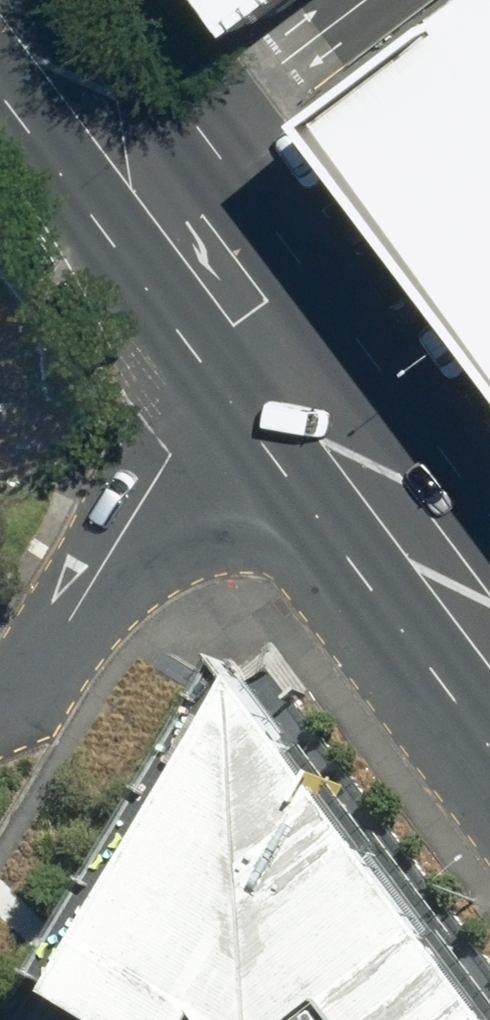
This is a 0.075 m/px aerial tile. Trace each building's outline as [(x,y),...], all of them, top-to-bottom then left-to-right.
[(271,13),(289,0),(262,0),(271,13)] [(355,100),(489,278),(489,0),(484,0),(355,100)] [(271,748),(101,1019),(484,1019),(271,748)]
